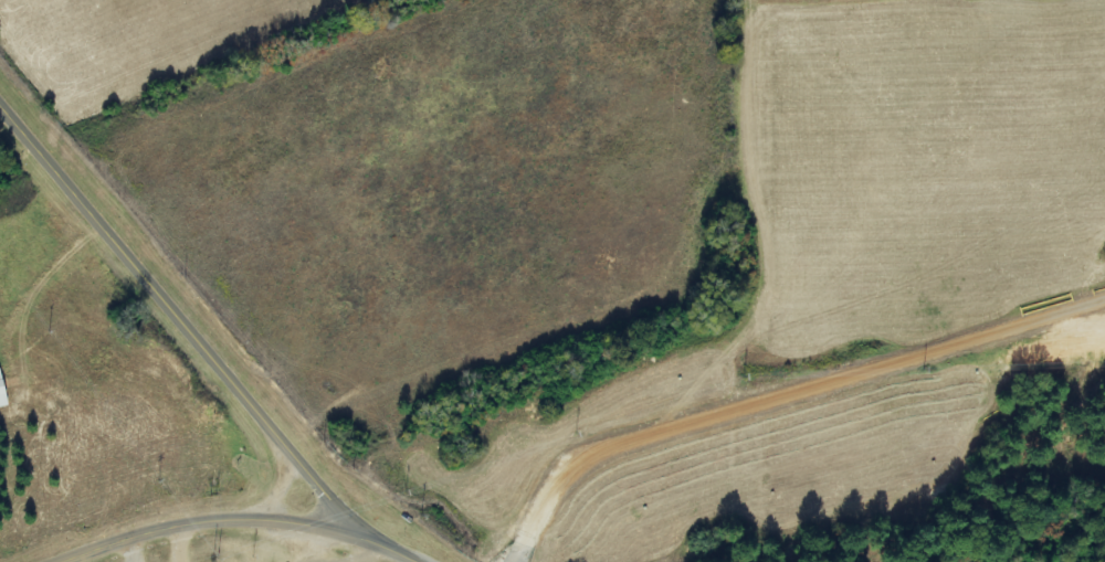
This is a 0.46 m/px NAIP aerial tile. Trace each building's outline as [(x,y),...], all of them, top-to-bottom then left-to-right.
[(0,371),(0,408),(9,405),(0,371)]
